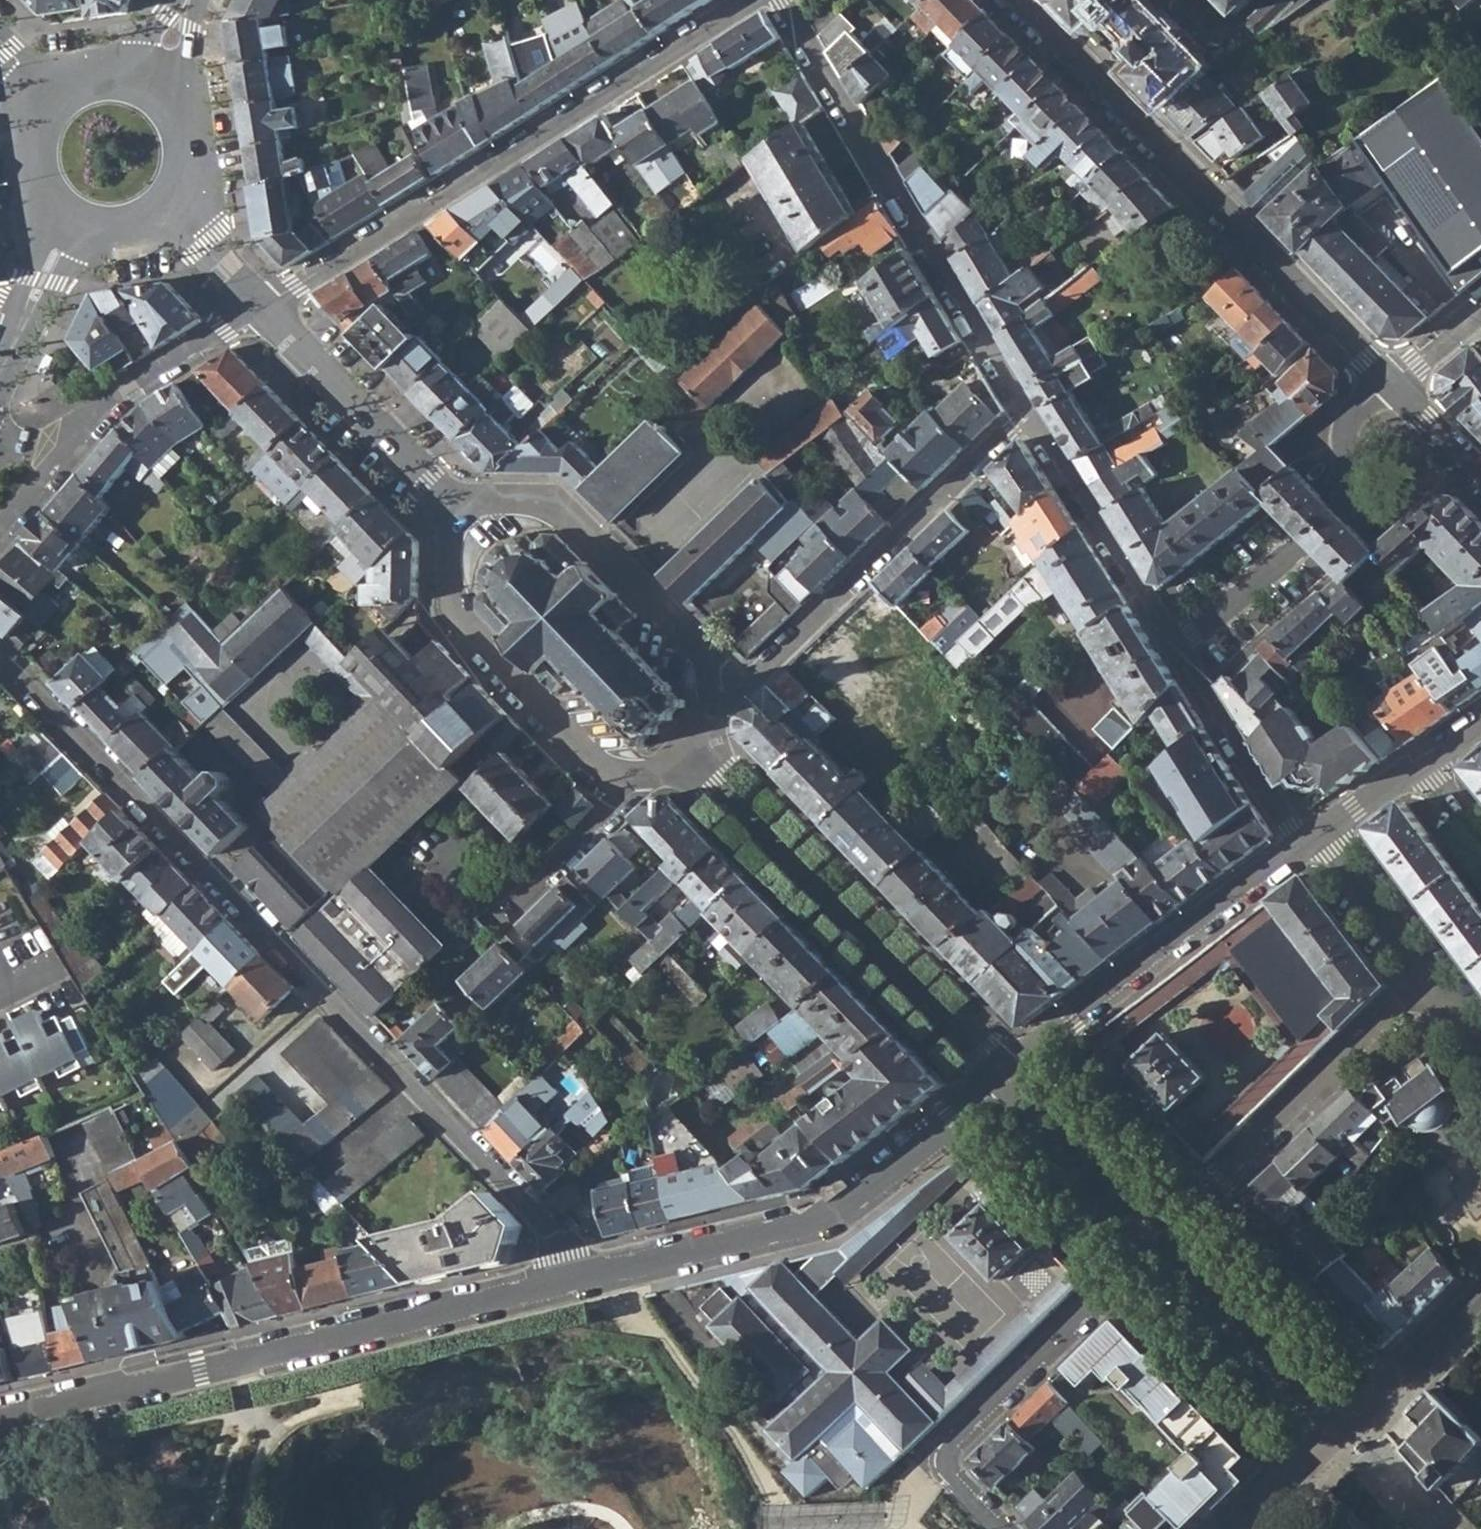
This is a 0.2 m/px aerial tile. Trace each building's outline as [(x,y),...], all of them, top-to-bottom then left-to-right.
[(82,11),(80,0),(26,0),(42,16),(82,11)] [(92,19),(107,17),(127,14),(133,0),(89,0),(92,19)] [(230,23),(265,19),(275,17),(284,0),(241,0),(230,23)] [(656,35),(635,0),(620,0),(581,25),(591,41),(607,67),(656,35)] [(656,35),(685,17),(674,0),(635,0),(656,35)] [(685,17),(699,8),(693,0),(674,0),(685,17)] [(699,8),(711,0),(693,0),(699,8)] [(919,9),(928,0),(910,0),(919,9)] [(919,9),(911,17),(928,35),(939,23),(963,0),(928,0),(919,9)] [(939,23),(957,41),(985,14),(972,0),(963,0),(939,23)] [(1161,108),(1202,71),(1203,69),(1135,0),(1057,0),(1083,27),(1096,14),(1107,25),(1114,19),(1141,46),(1135,53),(1145,64),(1132,77),(1161,108)] [(1237,15),(1252,0),(1222,0),(1237,15)] [(1244,27),(1256,39),(1310,0),(1271,0),(1244,27)] [(810,20),(819,36),(842,14),(830,2),(810,20)] [(780,40),(765,14),(683,66),(694,83),(703,97),(722,86),(716,75),(735,66),(736,68),(780,40)] [(819,36),(846,81),(872,55),(888,40),(876,27),(862,41),(853,33),(856,29),(842,14),(819,36)] [(1009,38),(985,14),(957,41),(943,56),(967,80),(978,70),(1009,38)] [(230,23),(236,66),(270,60),(269,49),(288,46),(285,26),(266,28),(265,19),(230,23)] [(898,20),(892,25),(898,30),(903,25),(898,20)] [(550,48),(560,43),(554,22),(543,26),(550,48)] [(527,117),(571,90),(554,63),(540,72),(534,56),(527,59),(514,25),(503,27),(506,36),(527,117)] [(478,149),(527,117),(506,36),(499,38),(497,42),(508,83),(459,107),(478,149)] [(982,82),(986,78),(996,88),(984,100),(988,104),(1000,93),(1032,61),(1009,38),(978,70),(967,80),(964,83),(966,86),(964,88),(971,95),(983,83),(982,82)] [(571,90),(607,67),(591,41),(554,63),(571,90)] [(846,81),(861,105),(875,92),(892,76),(872,55),(846,81)] [(236,66),(241,106),(276,99),(297,95),(291,57),(270,60),(236,66)] [(1057,87),(1032,61),(1000,93),(1019,112),(1008,123),(1014,129),(1057,87)] [(422,64),(405,67),(407,81),(410,103),(412,111),(434,107),(431,95),(429,95),(422,64)] [(1305,66),(1245,108),(1253,120),(1273,106),(1285,124),(1314,103),(1302,86),(1328,74),(1305,66)] [(1202,71),(1161,108),(1191,136),(1236,107),(1202,71)] [(774,92),(796,128),(802,124),(813,115),(807,103),(815,98),(801,75),(774,92)] [(1247,195),(1386,338),(1406,338),(1430,318),(1334,220),(1347,209),(1388,178),(1434,243),(1426,249),(1459,294),(1480,277),(1480,123),(1445,76),(1320,166),(1301,142),(1247,195)] [(403,105),(410,103),(407,81),(400,82),(403,105)] [(703,97),(694,83),(648,112),(669,146),(696,130),(701,136),(720,124),(703,97)] [(1080,110),(1057,87),(1014,129),(1036,153),(1080,110)] [(875,92),(861,105),(872,124),(894,103),(885,94),(881,98),(875,92)] [(807,103),(813,115),(816,116),(822,111),(815,98),(807,103)] [(241,106),(247,148),(283,142),(281,136),(299,132),(297,112),(279,116),(276,99),(241,106)] [(435,176),(478,149),(459,107),(414,132),(435,176)] [(1196,143),(1216,163),(1230,149),(1236,158),(1266,137),(1266,134),(1271,131),(1263,121),(1257,125),(1253,120),(1245,108),(1196,143)] [(1103,135),(1080,110),(1036,153),(1031,157),(1043,170),(1061,154),(1072,165),(1103,135)] [(636,165),(669,146),(648,112),(614,133),(623,146),(630,156),(636,165)] [(623,146),(614,133),(603,116),(565,141),(590,168),(603,158),(611,154),(623,146)] [(879,137),(890,154),(915,132),(900,117),(879,137)] [(427,181),(435,176),(414,132),(410,124),(402,129),(409,144),(416,158),(427,181)] [(824,243),(857,218),(802,124),(796,128),(753,159),(809,254),(824,243)] [(409,144),(402,129),(393,135),(400,150),(409,144)] [(696,130),(669,146),(673,153),(701,136),(696,130)] [(1122,153),(1103,135),(1072,165),(1062,174),(1070,182),(1080,172),(1092,183),(1122,153)] [(590,168),(565,141),(528,164),(547,187),(567,174),(572,181),(599,217),(616,205),(590,168)] [(247,148),(253,187),(294,176),(302,174),(304,174),(301,162),(286,164),(283,142),(247,148)] [(623,146),(611,154),(618,164),(630,156),(623,146)] [(673,153),(669,146),(636,165),(644,177),(676,158),(673,153)] [(385,208),(427,181),(416,158),(388,176),(374,148),(358,159),(362,167),(368,178),(385,208)] [(898,167),(907,183),(926,165),(929,161),(918,148),(898,167)] [(1146,178),(1122,153),(1092,183),(1111,205),(1146,178)] [(740,155),(729,163),(735,172),(746,164),(740,155)] [(603,158),(590,168),(616,205),(641,240),(672,218),(647,182),(639,187),(650,203),(640,210),(603,158)] [(304,174),(302,174),(303,181),(307,192),(334,240),(385,208),(368,178),(347,190),(341,177),(362,167),(358,159),(304,174)] [(907,183),(926,215),(952,191),(926,165),(907,183)] [(523,167),(493,186),(494,187),(515,209),(529,224),(553,205),(523,167)] [(1082,192),(1092,183),(1080,172),(1070,182),(1073,186),(1075,184),(1082,192)] [(547,187),(550,191),(555,192),(572,181),(567,174),(547,187)] [(253,187),(261,240),(292,230),(292,223),(302,221),(300,211),(291,213),(287,194),(296,191),(294,176),(253,187)] [(1177,210),(1146,178),(1111,205),(1136,237),(1177,210)] [(1102,213),(1111,205),(1092,183),(1082,192),(1092,203),(1093,202),(1102,213)] [(690,186),(666,204),(675,216),(698,198),(690,186)] [(511,212),(515,209),(494,187),(486,193),(484,192),(430,226),(450,246),(464,261),(482,244),(475,237),(480,235),(495,225),(502,233),(523,256),(538,244),(528,233),(528,231),(511,214),(511,212)] [(933,226),(944,241),(970,216),(952,191),(926,215),(933,226)] [(864,244),(871,254),(884,245),(898,237),(877,202),(857,218),(824,243),(834,257),(851,246),(854,250),(864,244)] [(570,231),(551,246),(572,269),(585,281),(637,243),(612,211),(576,241),(572,236),(575,233),(572,229),(570,231)] [(1063,211),(1051,222),(1066,238),(1078,226),(1063,211)] [(944,241),(956,259),(989,237),(973,213),(970,216),(944,241)] [(495,225),(480,235),(490,244),(502,233),(495,225)] [(564,225),(545,240),(551,246),(570,231),(564,225)] [(1003,225),(989,237),(1002,260),(1017,251),(1003,225)] [(450,246),(430,226),(376,260),(396,289),(415,318),(424,312),(412,292),(427,282),(418,266),(450,246)] [(261,242),(287,270),(326,245),(310,227),(298,237),(292,230),(261,240),(261,242)] [(953,260),(981,306),(1014,280),(1002,260),(989,237),(956,259),(953,260)] [(1050,240),(1042,247),(1048,254),(1056,247),(1050,240)] [(489,251),(482,244),(464,261),(471,269),(478,262),(489,251)] [(877,273),(907,252),(903,247),(885,259),(879,264),(873,268),(877,273)] [(1025,272),(1030,268),(1048,254),(1042,247),(1019,265),(1025,272)] [(872,342),(879,338),(934,297),(907,252),(877,273),(864,283),(871,296),(873,297),(882,311),(888,321),(878,323),(866,332),(872,342)] [(882,255),(876,259),(879,264),(885,259),(882,255)] [(1106,256),(1091,265),(1099,275),(1113,266),(1106,256)] [(1223,256),(1200,278),(1211,289),(1234,268),(1223,256)] [(396,289),(376,260),(351,276),(370,306),(376,302),(396,289)] [(478,262),(471,269),(481,278),(487,270),(478,262)] [(1032,390),(1100,353),(1091,338),(1053,359),(1037,333),(1102,279),(1099,275),(1091,265),(1085,269),(1043,303),(1001,339),(1032,390)] [(981,306),(1001,339),(1043,303),(1036,293),(1044,287),(1030,268),(1025,272),(1014,280),(981,306)] [(1288,324),(1234,268),(1211,289),(1209,293),(1204,295),(1258,351),(1288,324)] [(547,297),(522,320),(532,331),(585,281),(572,269),(545,295),(547,297)] [(843,272),(835,277),(844,288),(851,283),(843,272)] [(370,306),(351,276),(318,296),(357,336),(383,310),(376,302),(370,306)] [(168,284),(124,290),(140,315),(159,348),(204,320),(168,284)] [(124,290),(95,295),(137,362),(155,351),(135,319),(140,315),(124,290)] [(606,304),(594,292),(586,299),(598,311),(606,304)] [(781,294),(772,300),(786,319),(794,312),(781,294)] [(137,362),(95,295),(73,341),(108,380),(137,362)] [(882,311),(873,297),(864,303),(873,317),(882,311)] [(922,334),(937,357),(961,342),(934,297),(879,338),(887,351),(890,355),(922,334)] [(496,366),(532,331),(522,320),(503,301),(474,329),(497,353),(490,360),(496,366)] [(615,313),(606,304),(598,311),(607,321),(615,313)] [(760,306),(681,382),(706,407),(785,333),(760,306)] [(383,310),(357,336),(389,368),(418,339),(387,307),(383,310)] [(433,324),(424,312),(415,318),(424,333),(433,324)] [(1166,317),(1153,324),(1158,333),(1171,326),(1166,317)] [(1308,344),(1288,324),(1258,351),(1249,357),(1257,367),(1264,360),(1278,373),(1308,344)] [(418,339),(389,368),(413,394),(445,364),(447,361),(422,336),(418,339)] [(830,373),(821,380),(830,393),(887,351),(879,338),(872,342),(830,373)] [(640,340),(630,349),(642,363),(652,352),(640,340)] [(1472,348),(1442,373),(1440,394),(1464,419),(1480,405),(1480,359),(1472,348)] [(235,412),(267,386),(232,350),(197,373),(235,412)] [(664,364),(652,352),(642,363),(648,369),(649,368),(654,373),(664,364)] [(1032,390),(1075,459),(1104,443),(1105,441),(1120,433),(1139,422),(1134,412),(1098,432),(1069,386),(1106,365),(1100,353),(1032,390)] [(1337,373),(1317,353),(1280,389),(1284,393),(1288,389),(1300,402),(1288,413),(1280,405),(1249,431),(1257,441),(1237,456),(1247,467),(1240,471),(1261,494),(1292,469),(1272,448),(1336,395),(1337,373)] [(479,381),(483,377),(489,372),(493,368),(496,366),(490,360),(474,376),(479,381)] [(445,364),(413,394),(438,419),(471,389),(445,364)] [(489,372),(493,377),(497,373),(493,368),(489,372)] [(902,372),(918,396),(928,390),(918,375),(915,377),(908,368),(902,372)] [(900,369),(889,377),(906,405),(912,402),(917,409),(924,404),(918,396),(902,372),(900,369)] [(483,377),(487,382),(493,377),(489,372),(483,377)] [(479,381),(474,376),(468,382),(473,387),(479,381)] [(471,389),(438,419),(458,440),(505,397),(487,382),(483,377),(479,381),(473,387),(471,389)] [(929,412),(965,449),(982,432),(998,417),(965,384),(938,410),(934,407),(929,412)] [(202,424),(177,385),(144,406),(177,447),(202,424)] [(254,469),(302,422),(267,386),(235,412),(214,430),(208,434),(218,445),(242,422),(266,446),(241,469),(247,476),(254,469)] [(505,397),(458,440),(491,474),(500,474),(561,415),(553,408),(519,441),(506,428),(518,416),(523,420),(535,409),(515,388),(505,397)] [(553,408),(561,415),(566,410),(581,396),(575,389),(567,395),(553,408)] [(872,392),(850,413),(881,444),(886,439),(883,437),(900,421),(872,392)] [(781,460),(783,464),(815,439),(822,434),(846,416),(835,400),(791,433),(799,444),(781,460)] [(1148,404),(1140,409),(1145,418),(1154,413),(1148,404)] [(1464,419),(1480,436),(1480,405),(1464,419)] [(144,406),(120,431),(153,469),(177,447),(144,406)] [(1140,409),(1134,412),(1139,422),(1145,418),(1140,409)] [(561,415),(500,474),(566,474),(580,489),(613,458),(606,450),(593,462),(582,450),(585,447),(578,442),(575,445),(574,443),(563,454),(549,437),(555,437),(574,418),(566,410),(561,415)] [(929,412),(888,452),(922,489),(923,489),(965,449),(929,412)] [(889,522),(922,489),(888,452),(881,444),(850,413),(846,416),(822,434),(859,487),(856,489),(889,522)] [(580,489),(588,497),(659,429),(651,421),(613,458),(580,489)] [(287,505),(337,457),(302,422),(254,469),(287,505)] [(204,427),(208,434),(214,430),(209,424),(204,427)] [(1075,459),(1092,485),(1144,454),(1164,442),(1155,428),(1130,443),(1131,445),(1112,456),(1108,451),(1117,445),(1116,443),(1124,439),(1120,433),(1105,441),(1104,443),(1075,459)] [(659,429),(588,497),(614,523),(684,454),(659,429)] [(120,431),(82,476),(102,498),(129,466),(143,479),(145,478),(155,487),(157,484),(162,489),(166,485),(153,469),(120,431)] [(799,444),(791,433),(771,448),(781,460),(799,444)] [(1127,437),(1124,439),(1116,443),(1117,445),(1108,451),(1112,456),(1131,445),(1130,443),(1127,437)] [(1027,515),(1055,493),(1023,442),(983,479),(988,486),(998,478),(1027,515)] [(750,452),(770,474),(777,469),(756,447),(750,452)] [(1092,485),(1109,512),(1136,495),(1128,483),(1142,474),(1147,482),(1158,475),(1144,454),(1092,485)] [(335,536),(375,497),(337,457),(287,505),(293,511),(304,501),(311,493),(342,525),(333,525),(311,547),(318,553),(335,536)] [(777,469),(770,474),(783,487),(794,477),(783,464),(777,469)] [(1321,498),(1292,469),(1261,494),(1269,502),(1291,527),(1321,498)] [(1269,502),(1261,494),(1240,471),(1169,529),(1192,564),(1269,502)] [(82,476),(49,515),(83,543),(112,510),(102,498),(82,476)] [(795,500),(803,508),(818,494),(813,488),(809,493),(794,477),(783,487),(795,500)] [(760,479),(660,575),(689,604),(756,539),(789,508),(788,507),(767,487),(760,479)] [(981,482),(974,488),(992,511),(1008,530),(1015,524),(981,482)] [(962,500),(981,521),(992,511),(974,488),(962,500)] [(819,525),(851,558),(889,522),(856,489),(839,507),(842,510),(845,507),(850,513),(843,520),(818,494),(803,508),(816,521),(819,525)] [(1158,590),(1192,564),(1169,529),(1144,489),(1136,495),(1109,512),(1158,590)] [(1042,562),(1078,528),(1055,493),(1027,515),(1017,523),(1042,562)] [(1376,548),(1379,552),(1395,573),(1401,568),(1398,564),(1428,540),(1473,586),(1439,611),(1435,607),(1429,612),(1437,624),(1445,636),(1480,611),(1480,522),(1458,497),(1436,496),(1376,548)] [(357,548),(392,514),(375,497),(335,536),(340,541),(345,535),(353,543),(344,551),(349,556),(357,548)] [(1321,498),(1291,527),(1321,556),(1351,527),(1321,498)] [(816,521),(803,508),(795,500),(788,507),(789,508),(756,539),(758,541),(776,560),(816,521)] [(951,511),(940,520),(960,540),(970,531),(951,511)] [(370,572),(410,533),(392,514),(357,548),(371,562),(365,566),(370,572)] [(49,515),(26,541),(47,559),(61,570),(83,543),(49,515)] [(940,520),(928,532),(947,552),(960,540),(940,520)] [(813,546),(779,579),(803,604),(851,558),(819,525),(805,538),(813,546)] [(1351,527),(1321,556),(1342,578),(1345,581),(1379,552),(1376,548),(1373,550),(1351,527)] [(1085,635),(1128,607),(1078,528),(1042,562),(1040,564),(1085,635)] [(947,552),(928,532),(912,548),(931,567),(947,552)] [(376,604),(391,620),(417,595),(418,541),(410,533),(370,572),(371,586),(363,586),(365,604),(376,604)] [(150,555),(159,547),(148,535),(139,543),(150,555)] [(498,546),(491,553),(491,562),(484,569),(481,581),(489,589),(478,599),(478,611),(505,639),(503,640),(506,644),(508,642),(535,670),(534,673),(537,676),(539,674),(554,690),(552,692),(554,694),(557,693),(557,694),(559,692),(558,691),(574,675),(590,691),(588,693),(591,696),(593,694),(610,711),(608,713),(610,716),(613,714),(622,724),(621,726),(626,732),(628,730),(631,733),(632,732),(639,739),(638,740),(640,742),(639,744),(641,747),(643,745),(645,747),(647,745),(645,743),(648,741),(646,739),(653,732),(654,734),(656,732),(658,734),(661,732),(659,730),(660,729),(659,728),(663,724),(667,720),(668,721),(670,719),(672,721),(675,718),(673,716),(674,714),(673,713),(679,707),(681,708),(683,706),(685,708),(687,706),(685,704),(688,701),(685,698),(682,701),(680,699),(679,701),(672,693),(673,692),(670,689),(673,686),(667,680),(665,682),(654,670),(655,667),(653,665),(651,667),(636,652),(638,649),(636,647),(634,649),(619,633),(634,617),(635,619),(637,617),(636,615),(637,614),(635,612),(633,613),(618,598),(619,596),(616,593),(614,594),(588,567),(588,565),(585,561),(583,563),(555,535),(545,535),(537,543),(533,543),(526,537),(517,537),(508,546),(498,546)] [(0,572),(0,594),(34,620),(41,626),(59,605),(42,591),(55,576),(42,566),(47,559),(26,541),(0,572)] [(776,560),(758,541),(755,544),(773,563),(776,560)] [(931,567),(912,548),(876,583),(896,605),(926,578),(936,589),(945,582),(931,567)] [(779,579),(770,571),(770,593),(778,602),(790,616),(803,604),(779,579)] [(1337,583),(1360,613),(1365,607),(1345,581),(1342,578),(1337,583)] [(926,646),(930,642),(926,637),(896,605),(876,583),(834,623),(864,677),(877,671),(857,645),(868,635),(868,638),(871,640),(874,640),(876,639),(881,643),(884,641),(880,636),(887,632),(901,647),(915,636),(921,641),(926,646)] [(1321,592),(1270,636),(1295,665),(1301,672),(1317,656),(1326,647),(1320,642),(1311,652),(1306,646),(1338,613),(1347,625),(1360,613),(1337,583),(1324,594),(1321,592)] [(1017,585),(1001,600),(1008,608),(1024,593),(1017,585)] [(177,614),(136,652),(143,659),(145,661),(171,635),(201,668),(207,662),(236,696),(316,623),(282,588),(224,643),(190,602),(186,606),(177,614)] [(20,647),(31,637),(25,630),(34,620),(0,594),(0,627),(20,647)] [(956,595),(937,613),(950,626),(969,608),(966,605),(956,595)] [(974,598),(966,605),(969,608),(980,620),(988,613),(974,598)] [(181,601),(172,609),(177,614),(186,606),(181,601)] [(790,616),(778,602),(732,645),(746,659),(790,616)] [(1151,714),(1178,686),(1128,607),(1085,635),(1142,722),(1151,714)] [(980,620),(969,608),(950,626),(938,636),(930,642),(942,655),(980,620)] [(316,623),(322,630),(337,617),(330,611),(316,623)] [(1445,636),(1455,649),(1452,651),(1455,654),(1478,634),(1480,638),(1480,611),(1445,636)] [(107,622),(117,630),(124,623),(113,613),(107,622)] [(1480,691),(1480,686),(1457,658),(1455,654),(1452,651),(1455,649),(1445,636),(1437,624),(1398,649),(1412,666),(1451,712),(1480,691)] [(358,670),(393,635),(385,627),(350,662),(358,670)] [(930,642),(938,636),(933,630),(926,637),(930,642)] [(487,733),(507,714),(478,684),(458,703),(451,695),(471,676),(438,642),(418,662),(393,635),(358,670),(382,695),(262,810),(278,826),(234,869),(292,929),(328,895),(278,843),(286,835),(342,894),(370,868),(463,779),(452,768),(487,733)] [(905,654),(921,641),(915,636),(901,647),(905,654)] [(1270,640),(1262,648),(1285,675),(1295,665),(1270,636),(1268,637),(1270,640)] [(1327,646),(1326,647),(1317,656),(1328,668),(1339,658),(1327,646)] [(1264,655),(1235,682),(1256,707),(1259,716),(1270,723),(1279,714),(1270,706),(1279,697),(1288,705),(1293,709),(1294,709),(1302,701),(1287,686),(1291,682),(1285,675),(1262,648),(1260,650),(1264,655)] [(1469,656),(1466,652),(1457,658),(1480,686),(1480,648),(1469,656)] [(143,659),(136,652),(115,672),(122,678),(143,659)] [(54,683),(77,707),(96,688),(108,677),(86,653),(54,683)] [(1062,655),(1031,685),(1039,692),(1070,662),(1062,655)] [(1403,744),(1451,712),(1412,666),(1406,671),(1414,681),(1370,710),(1376,718),(1380,715),(1403,744)] [(786,669),(769,686),(792,711),(796,708),(797,709),(811,695),(786,669)] [(127,685),(148,709),(158,700),(135,677),(127,685)] [(1219,687),(1253,739),(1270,723),(1259,716),(1256,707),(1235,682),(1229,678),(1219,687)] [(834,719),(850,703),(832,685),(817,700),(834,719)] [(738,733),(778,774),(813,740),(820,733),(797,709),(796,708),(792,711),(769,686),(739,714),(738,733)] [(825,729),(820,733),(831,742),(875,700),(866,686),(850,703),(834,719),(825,729)] [(1151,714),(1177,751),(1205,728),(1178,686),(1151,714)] [(96,688),(77,707),(112,742),(132,724),(96,688)] [(825,729),(834,719),(817,700),(814,703),(819,708),(815,712),(824,722),(821,725),(825,729)] [(1009,723),(1074,791),(1096,769),(1030,703),(1009,723)] [(1347,783),(1381,759),(1364,738),(1353,724),(1351,726),(1349,723),(1317,744),(1294,709),(1293,709),(1288,705),(1279,714),(1270,723),(1253,739),(1284,788),(1289,785),(1301,801),(1307,797),(1311,802),(1345,781),(1347,783)] [(132,724),(112,742),(146,777),(176,750),(193,733),(180,719),(164,735),(149,718),(153,714),(148,709),(132,724)] [(1115,751),(1120,746),(1135,730),(1114,711),(1094,731),(1115,751)] [(507,714),(487,733),(503,749),(523,731),(507,714)] [(1364,738),(1381,759),(1397,749),(1378,727),(1364,738)] [(1254,807),(1205,728),(1177,751),(1159,766),(1209,841),(1254,807)] [(32,761),(53,740),(42,729),(10,760),(27,778),(38,768),(32,761)] [(43,773),(65,753),(53,740),(32,761),(38,768),(27,778),(32,783),(43,773)] [(778,774),(825,824),(860,791),(870,781),(861,770),(851,780),(813,740),(778,774)] [(1115,751),(1109,756),(1126,774),(1134,766),(1138,770),(1142,767),(1152,757),(1141,745),(1130,755),(1120,746),(1115,751)] [(176,750),(146,777),(220,855),(246,832),(247,824),(220,797),(230,787),(231,779),(223,771),(215,772),(206,781),(176,750)] [(65,753),(43,773),(64,795),(87,774),(65,753)] [(506,753),(469,789),(518,841),(555,805),(506,753)] [(1178,828),(1166,815),(1126,774),(1109,756),(1096,769),(1074,791),(1185,903),(1222,874),(1198,849),(1185,836),(1178,828)] [(1469,769),(1469,772),(1480,787),(1480,759),(1469,769)] [(579,790),(560,809),(575,825),(594,806),(579,790)] [(825,824),(883,884),(918,851),(946,824),(933,810),(930,808),(926,808),(922,808),(919,810),(916,813),(915,816),(915,822),(917,825),(904,837),(860,791),(825,824)] [(1061,905),(1112,957),(1185,903),(1074,791),(1058,807),(1076,826),(1072,830),(1123,881),(1097,902),(1086,891),(1076,900),(1040,862),(1028,872),(1033,877),(1043,887),(1051,895),(1061,905)] [(46,852),(62,868),(89,843),(122,812),(106,795),(46,852)] [(674,862),(702,835),(670,800),(650,800),(640,810),(632,818),(674,862)] [(1020,888),(1033,877),(1028,872),(1002,846),(968,803),(961,810),(1020,888)] [(1375,829),(1374,832),(1480,974),(1480,901),(1408,805),(1405,805),(1375,829)] [(1198,849),(1222,874),(1273,836),(1254,807),(1209,841),(1198,849)] [(1166,815),(1178,828),(1187,822),(1177,808),(1166,815)] [(122,812),(89,843),(126,882),(159,850),(122,812)] [(1193,830),(1187,822),(1178,828),(1185,836),(1193,830)] [(623,827),(618,832),(624,837),(629,833),(623,827)] [(690,890),(725,857),(702,835),(674,862),(666,870),(648,887),(622,911),(639,931),(651,918),(645,912),(680,879),(690,890)] [(633,837),(627,843),(644,862),(651,855),(633,837)] [(601,890),(607,896),(608,897),(638,868),(611,839),(581,868),(601,890)] [(177,868),(159,850),(126,882),(144,900),(177,868)] [(883,884),(943,946),(982,917),(918,851),(883,884)] [(709,914),(746,879),(725,857),(690,890),(699,899),(678,919),(673,915),(660,927),(651,918),(639,931),(665,956),(669,953),(709,914)] [(642,880),(648,887),(666,870),(658,863),(642,880)] [(177,868),(144,900),(162,918),(163,917),(194,886),(177,868)] [(370,868),(342,894),(298,935),(377,1017),(447,948),(370,868)] [(601,890),(581,868),(561,888),(579,906),(594,892),(596,894),(601,890)] [(1279,916),(1349,1001),(1328,1019),(1335,1027),(1340,1033),(1387,987),(1302,875),(1269,902),(1274,909),(1279,916)] [(1017,909),(1043,887),(1033,877),(1020,888),(1004,899),(1013,908),(1017,909)] [(753,957),(789,923),(746,879),(709,914),(734,940),(722,953),(738,970),(753,957)] [(229,923),(194,886),(163,917),(198,953),(229,923)] [(514,934),(501,946),(527,972),(539,962),(541,963),(597,907),(596,906),(607,896),(601,890),(596,894),(594,892),(579,906),(561,888),(514,934)] [(1033,930),(1061,905),(1051,895),(1026,918),(1025,921),(1033,930)] [(1301,1041),(1302,1043),(1207,1135),(1178,1107),(1164,1121),(1205,1163),(1212,1156),(1249,1122),(1293,1079),(1297,1075),(1340,1033),(1335,1027),(1328,1019),(1306,1039),(1236,949),(1279,916),(1274,909),(1269,902),(1087,1040),(1122,1077),(1130,1070),(1137,1063),(1132,1057),(1117,1042),(1234,953),(1235,955),(1301,1041)] [(1033,930),(1082,980),(1112,957),(1061,905),(1033,930)] [(943,946),(976,981),(1020,942),(1008,930),(1014,930),(1017,929),(1018,926),(1018,923),(1017,920),(1016,918),(1014,916),(1012,915),(1009,915),(1006,917),(1003,917),(999,921),(989,911),(982,917),(943,946)] [(1236,949),(1306,1039),(1328,1019),(1349,1001),(1279,916),(1236,949)] [(477,919),(457,940),(469,950),(489,930),(477,919)] [(259,954),(229,923),(198,953),(173,977),(181,986),(202,966),(199,962),(202,959),(228,985),(259,954)] [(802,1008),(838,973),(789,923),(753,957),(802,1008)] [(1020,942),(976,981),(1021,1026),(1082,980),(1033,930),(1020,942)] [(57,949),(70,971),(88,955),(71,936),(57,949)] [(501,946),(465,982),(492,1009),(529,974),(527,972),(501,946)] [(669,953),(665,956),(658,963),(698,1006),(709,997),(669,953)] [(88,955),(70,971),(84,993),(106,973),(88,955)] [(295,991),(264,959),(233,988),(263,1020),(295,991)] [(652,968),(642,979),(649,986),(660,976),(652,968)] [(849,1065),(894,1031),(838,973),(802,1008),(844,1052),(834,1052),(821,1062),(814,1054),(798,1067),(803,1075),(800,1078),(804,1082),(727,1140),(686,1096),(670,1107),(722,1161),(793,1107),(849,1065)] [(182,1037),(216,1072),(237,1052),(212,1025),(226,1010),(218,1002),(182,1037)] [(402,1043),(436,1079),(454,1062),(441,1047),(463,1026),(442,1005),(402,1043)] [(798,1012),(758,1041),(766,1052),(777,1043),(781,1048),(768,1056),(776,1067),(818,1036),(798,1012)] [(15,1028),(19,1036),(42,1080),(57,1073),(60,1079),(83,1068),(78,1058),(92,1051),(76,1019),(62,1025),(58,1017),(43,1025),(38,1016),(15,1028)] [(334,1105),(374,1072),(323,1019),(283,1055),(334,1105)] [(557,1060),(567,1050),(585,1033),(574,1022),(567,1030),(570,1033),(549,1053),(557,1060)] [(829,1104),(808,1122),(846,1160),(946,1084),(894,1031),(849,1065),(860,1076),(881,1059),(891,1068),(834,1109),(829,1104)] [(3,1099),(17,1092),(21,1099),(45,1087),(42,1080),(19,1036),(6,1043),(2,1035),(0,1036),(0,1093),(3,1099)] [(1130,1070),(1122,1077),(1124,1079),(1143,1099),(1164,1121),(1178,1107),(1207,1078),(1197,1068),(1186,1057),(1176,1046),(1165,1036),(1137,1063),(1130,1070)] [(557,1060),(532,1084),(540,1092),(555,1077),(560,1081),(576,1065),(567,1050),(557,1060)] [(436,1079),(449,1091),(471,1071),(458,1058),(454,1062),(436,1079)] [(1400,1127),(1404,1124),(1410,1130),(1415,1133),(1420,1135),(1427,1135),(1434,1133),(1441,1130),(1446,1124),(1449,1118),(1450,1111),(1449,1105),(1447,1100),(1445,1096),(1451,1092),(1431,1066),(1428,1068),(1420,1059),(1404,1071),(1408,1076),(1400,1082),(1396,1077),(1380,1089),(1375,1081),(1359,1096),(1357,1098),(1372,1114),(1382,1126),(1393,1118),(1400,1127)] [(172,1132),(200,1108),(157,1061),(139,1079),(172,1132)] [(658,1070),(646,1082),(660,1096),(672,1085),(658,1070)] [(449,1091),(460,1104),(484,1083),(471,1071),(449,1091)] [(307,1127),(286,1144),(305,1165),(393,1091),(374,1072),(334,1105),(307,1127)] [(485,1129),(532,1084),(523,1074),(498,1098),(495,1095),(472,1116),(485,1129)] [(286,1144),(307,1127),(258,1078),(239,1096),(286,1144)] [(460,1104),(472,1116),(495,1095),(484,1083),(460,1104)] [(551,1129),(517,1163),(545,1191),(567,1171),(562,1166),(566,1160),(559,1153),(568,1144),(558,1133),(572,1119),(580,1126),(583,1123),(596,1136),(610,1122),(591,1090),(551,1129)] [(1353,1091),(1318,1124),(1339,1145),(1372,1114),(1357,1098),(1359,1096),(1353,1091)] [(523,1101),(490,1134),(517,1163),(551,1129),(523,1101)] [(675,1219),(758,1199),(722,1161),(670,1107),(651,1121),(661,1163),(675,1219)] [(810,1186),(846,1160),(808,1122),(793,1107),(722,1161),(758,1199),(810,1186)] [(114,1175),(141,1163),(113,1108),(85,1120),(114,1175)] [(200,1108),(172,1132),(179,1143),(184,1151),(203,1134),(215,1124),(200,1108)] [(408,1117),(326,1187),(346,1207),(426,1137),(408,1117)] [(1318,1124),(1311,1131),(1332,1152),(1334,1150),(1339,1145),(1318,1124)] [(1311,1131),(1280,1161),(1306,1190),(1330,1168),(1334,1172),(1340,1167),(1336,1162),(1341,1158),(1334,1150),(1332,1152),(1311,1131)] [(203,1134),(184,1151),(194,1167),(214,1149),(203,1134)] [(30,1221),(41,1218),(38,1207),(41,1206),(34,1189),(36,1188),(28,1167),(56,1157),(46,1137),(0,1156),(0,1162),(7,1175),(20,1202),(30,1221)] [(184,1151),(179,1143),(141,1163),(150,1178),(157,1192),(186,1175),(195,1170),(194,1167),(184,1151)] [(850,1260),(836,1274),(847,1284),(960,1176),(965,1180),(975,1171),(962,1157),(865,1231),(840,1248),(850,1260)] [(1280,1161),(1240,1199),(1275,1235),(1297,1215),(1294,1212),(1307,1202),(1312,1197),(1306,1190),(1280,1161)] [(114,1175),(110,1176),(113,1182),(118,1192),(150,1178),(141,1163),(114,1175)] [(643,1227),(675,1219),(661,1163),(628,1172),(629,1176),(643,1227)] [(191,1228),(213,1213),(203,1197),(200,1198),(186,1175),(157,1192),(200,1264),(212,1257),(201,1239),(199,1240),(191,1228)] [(610,1234),(643,1227),(629,1176),(623,1178),(625,1186),(599,1192),(610,1234)] [(118,1192),(113,1182),(86,1195),(127,1275),(133,1273),(138,1288),(72,1302),(86,1327),(96,1360),(189,1337),(186,1331),(166,1291),(155,1269),(118,1192)] [(995,1200),(999,1196),(985,1182),(977,1190),(991,1204),(995,1200)] [(418,1281),(513,1257),(523,1226),(490,1193),(459,1220),(378,1240),(382,1244),(418,1281)] [(995,1200),(991,1204),(1032,1246),(1036,1242),(1040,1238),(999,1196),(995,1200)] [(0,1209),(0,1244),(36,1232),(30,1221),(20,1202),(0,1209)] [(1032,1246),(991,1204),(963,1231),(956,1237),(976,1259),(997,1280),(999,1278),(1004,1273),(1032,1246)] [(334,1221),(337,1228),(348,1222),(365,1240),(375,1237),(350,1211),(334,1221)] [(1286,1247),(1317,1280),(1342,1257),(1347,1253),(1313,1214),(1304,1222),(1309,1227),(1286,1247)] [(1297,1215),(1275,1235),(1286,1247),(1309,1227),(1304,1222),(1297,1215)] [(347,1228),(339,1232),(344,1243),(352,1240),(347,1228)] [(1363,1253),(1389,1283),(1401,1272),(1375,1242),(1363,1253)] [(43,1244),(30,1249),(34,1262),(50,1258),(43,1244)] [(356,1296),(418,1281),(382,1244),(348,1251),(356,1296)] [(774,1264),(750,1290),(820,1361),(851,1332),(844,1325),(828,1308),(815,1294),(836,1274),(850,1260),(840,1248),(814,1255),(795,1274),(784,1262),(774,1264)] [(301,1270),(310,1308),(356,1296),(348,1251),(341,1249),(326,1252),(329,1263),(302,1270),(301,1270)] [(1393,1287),(1418,1315),(1456,1275),(1433,1249),(1393,1287)] [(256,1267),(285,1313),(310,1308),(301,1270),(302,1270),(298,1256),(256,1267)] [(1317,1280),(1356,1321),(1372,1305),(1380,1298),(1379,1297),(1342,1257),(1317,1280)] [(213,1287),(228,1313),(236,1325),(277,1316),(247,1268),(213,1287)] [(1082,1283),(1069,1268),(948,1388),(922,1364),(901,1384),(938,1422),(1082,1283)] [(166,1291),(186,1331),(228,1313),(213,1287),(204,1270),(181,1281),(182,1284),(166,1291)] [(1372,1305),(1398,1333),(1418,1315),(1393,1287),(1379,1297),(1380,1298),(1372,1305)] [(719,1294),(702,1309),(709,1316),(715,1323),(709,1328),(780,1400),(811,1372),(740,1299),(734,1304),(721,1292),(719,1294)] [(1372,1305),(1356,1321),(1382,1348),(1398,1333),(1372,1305)] [(1067,1367),(1085,1385),(1105,1364),(1193,1452),(1154,1491),(1161,1498),(1192,1528),(1198,1528),(1248,1479),(1239,1470),(1252,1457),(1151,1353),(1146,1358),(1130,1342),(1135,1337),(1117,1318),(1067,1367)] [(892,1374),(890,1372),(913,1351),(882,1320),(783,1416),(779,1420),(773,1426),(769,1429),(800,1461),(794,1466),(789,1472),(813,1496),(833,1477),(846,1490),(860,1476),(870,1487),(895,1461),(906,1451),(907,1453),(938,1422),(901,1384),(892,1374)] [(59,1368),(96,1360),(86,1327),(51,1336),(59,1368)] [(27,1376),(59,1368),(51,1336),(20,1343),(27,1376)] [(14,1379),(4,1347),(0,1348),(0,1382),(14,1379)] [(1050,1383),(1010,1423),(1029,1442),(1056,1414),(1062,1420),(1060,1421),(1094,1456),(1107,1443),(1050,1383)] [(1402,1450),(1439,1489),(1444,1484),(1445,1483),(1450,1478),(1451,1479),(1480,1449),(1480,1437),(1464,1421),(1431,1390),(1421,1400),(1411,1411),(1419,1419),(1426,1426),(1407,1445),(1402,1450)] [(1010,1423),(991,1441),(1016,1467),(1035,1449),(1029,1442),(1010,1423)] [(971,1460),(996,1486),(1016,1467),(991,1441),(971,1460)] [(1037,1528),(1076,1528),(1093,1513),(1107,1499),(1080,1470),(1055,1495),(1047,1502),(1028,1520),(1037,1528)] [(1044,1483),(1036,1491),(1047,1502),(1055,1495),(1044,1483)] [(1017,1507),(1028,1520),(1047,1502),(1036,1491),(1035,1490),(1017,1507)] [(1161,1498),(1157,1502),(1161,1506),(1145,1522),(1152,1528),(1192,1528),(1161,1498)] [(1076,1528),(1100,1528),(1105,1525),(1093,1513),(1076,1528)]
